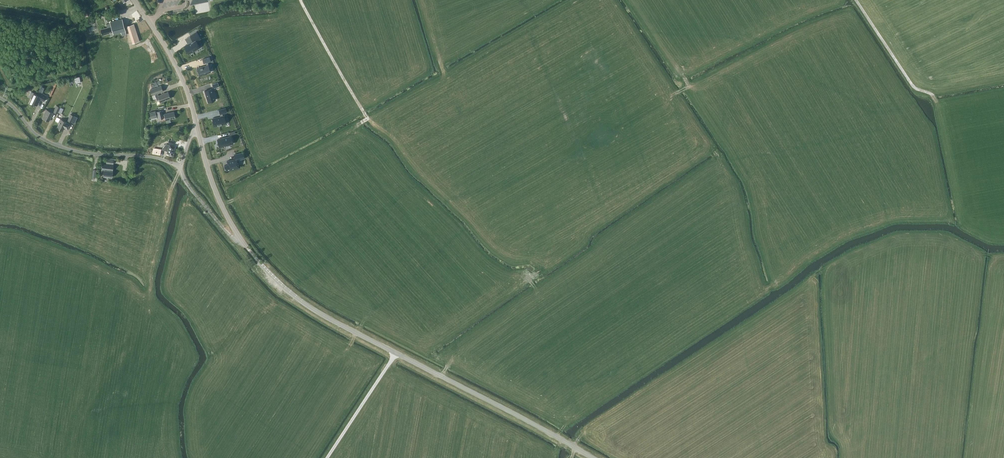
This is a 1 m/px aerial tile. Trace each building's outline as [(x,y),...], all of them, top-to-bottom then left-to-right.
[(126,35),(124,26),(122,19),(110,22),(110,23),(106,24),(107,27),(100,29),(102,35),(113,32),(113,34),(121,32),(122,36),(126,35)] [(133,43),(140,41),(134,24),(127,26),(133,43)] [(190,36),(193,41),(184,46),(189,54),(200,47),(195,40),(200,37),(196,32),(190,36)] [(197,67),(199,76),(199,75),(206,73),(211,72),(210,70),(208,64),(207,62),(211,61),(210,57),(202,59),(204,63),(206,63),(207,65),(203,66),(201,67),(197,68),(197,67)] [(158,95),(157,93),(163,91),(161,85),(150,89),(152,95),(154,94),(157,100),(160,99),(161,102),(165,101),(165,100),(170,98),(168,92),(158,95)] [(212,88),(204,90),(208,102),(215,100),(214,96),(212,88)] [(37,95),(34,93),(31,92),(28,97),(31,98),(29,103),(33,105),(34,104),(37,106),(40,99),(44,101),(46,96),(39,92),(37,95)] [(221,116),(212,118),(214,126),(225,123),(223,115),(222,113),(227,112),(226,108),(219,109),(221,116)] [(49,121),(53,113),(46,109),(44,114),(44,115),(43,118),(49,121)] [(163,114),(162,110),(157,111),(158,119),(163,118),(165,117),(166,123),(171,122),(170,119),(176,118),(175,115),(174,111),(164,113),(164,114),(163,114)] [(75,124),(78,117),(70,113),(67,120),(75,124)] [(68,129),(71,124),(67,122),(60,119),(58,124),(57,128),(63,131),(64,127),(68,129)] [(230,136),(217,139),(219,147),(232,144),(230,136)] [(169,145),(166,144),(162,149),(167,151),(167,153),(173,155),(175,146),(169,144),(169,145)] [(237,158),(235,159),(227,161),(228,165),(224,165),(225,170),(229,170),(239,168),(237,160),(237,158)] [(112,171),(113,165),(102,164),(102,169),(104,169),(104,170),(103,176),(112,177),(112,171)]
